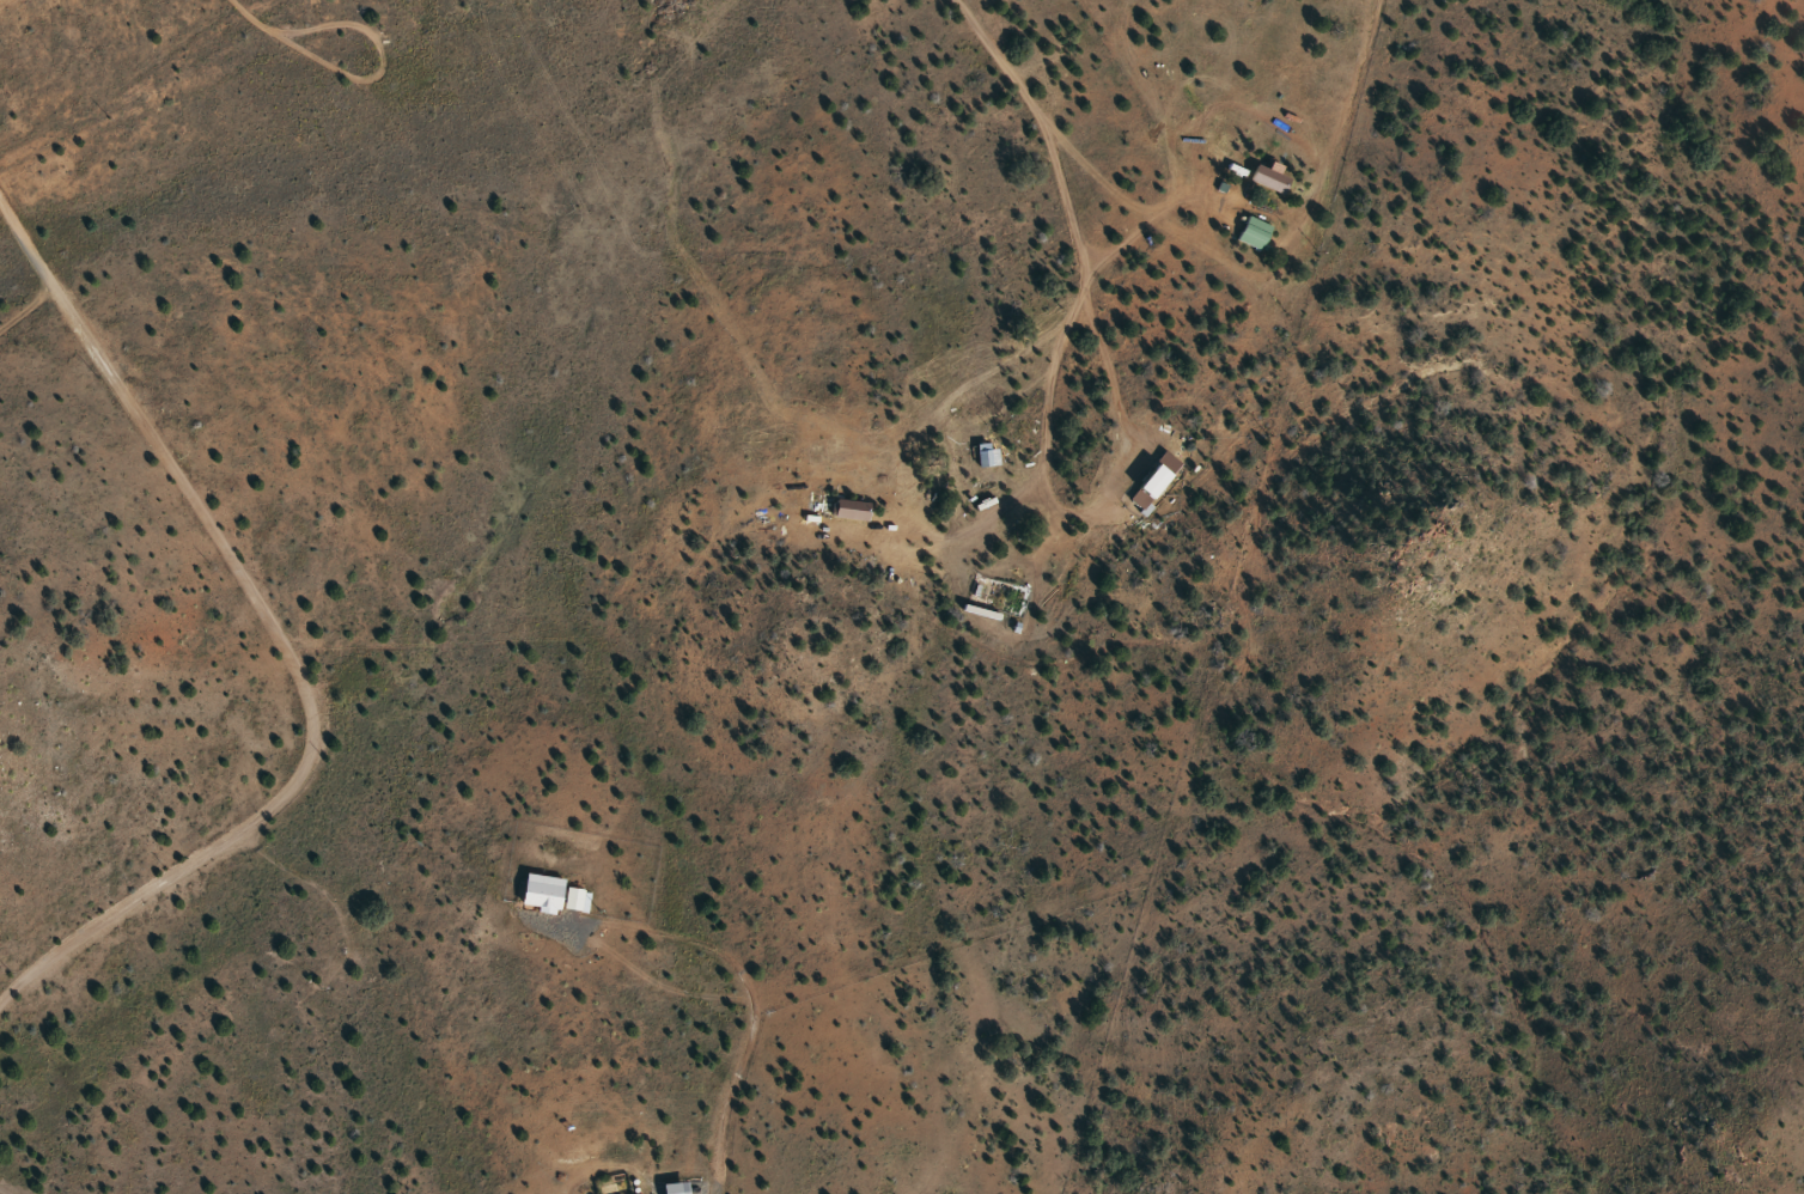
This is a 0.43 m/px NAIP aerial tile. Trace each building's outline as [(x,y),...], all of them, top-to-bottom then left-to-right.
[(1280,200),(1289,181),(1251,163),(1242,183),(1280,200)] [(1260,251),(1272,227),(1248,215),(1236,239),(1260,251)] [(1168,476),(1154,463),(1134,486),(1148,499),(1168,476)]
